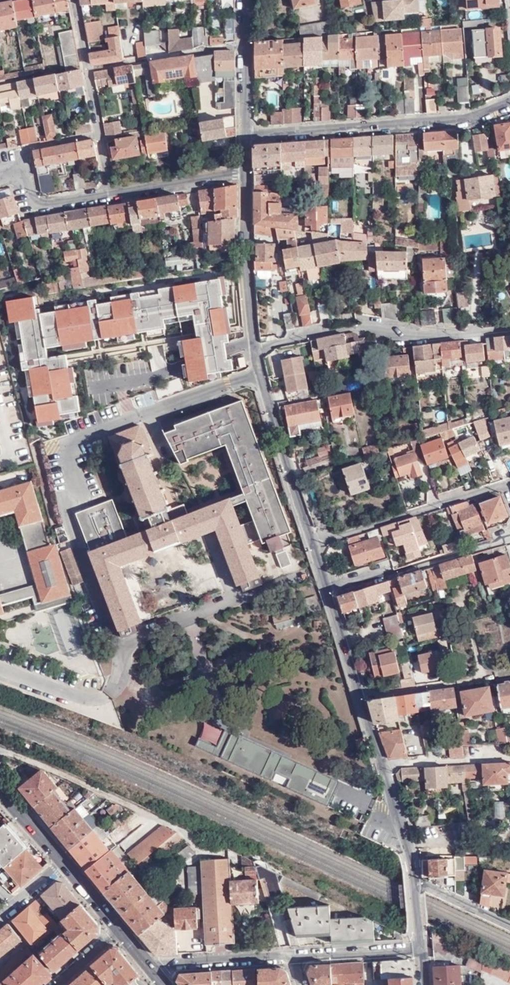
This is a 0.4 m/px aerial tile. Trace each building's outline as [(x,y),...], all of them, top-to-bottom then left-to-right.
[(14,2),(17,19),(35,16),(33,0),(24,0),(14,2)] [(35,16),(70,9),(68,0),(33,0),(35,16)] [(117,11),(116,3),(116,0),(82,0),(83,6),(106,4),(107,12),(117,11)] [(315,4),(314,0),(293,0),(294,9),(315,4)] [(360,0),(339,0),(341,9),(361,5),(360,0)] [(402,1),(395,2),(372,4),(375,22),(404,20),(404,14),(419,13),(418,0),(402,0),(402,1)] [(468,9),(497,7),(496,0),(467,0),(468,9)] [(0,5),(0,30),(18,26),(17,19),(14,2),(0,5)] [(86,22),(89,42),(104,39),(101,20),(86,22)] [(330,35),(328,21),(298,24),(299,38),(303,37),(320,36),(323,36),(327,35),(330,35)] [(423,63),(424,72),(430,72),(430,63),(429,56),(441,55),(439,31),(430,31),(430,26),(420,26),(421,32),(423,56),(423,63)] [(112,38),(121,37),(120,28),(111,30),(112,38)] [(211,41),(210,28),(193,29),(194,38),(194,43),(194,47),(211,45),(211,41)] [(442,55),(442,62),(453,61),(453,58),(452,54),(462,53),(461,29),(439,31),(441,55),(442,55)] [(472,31),(474,58),(501,56),(499,29),(472,31)] [(81,69),(74,30),(59,33),(66,73),(81,69)] [(168,31),(169,52),(194,48),(194,47),(194,43),(194,38),(180,39),(179,30),(168,31)] [(145,32),(146,42),(146,45),(160,45),(160,31),(145,32)] [(365,36),(365,32),(354,33),(355,69),(361,68),(361,60),(378,60),(377,36),(365,36)] [(401,34),(403,65),(410,65),(410,57),(423,56),(421,32),(401,34)] [(340,34),(337,34),(337,59),(348,59),(349,69),(355,69),(354,33),(350,33),(350,39),(340,39),(340,34)] [(337,34),(330,35),(327,35),(327,41),(323,41),(323,36),(320,36),(320,59),(337,59),(337,34)] [(401,34),(377,36),(378,60),(386,59),(386,67),(403,65),(401,34)] [(320,36),(303,37),(303,44),(303,67),(320,66),(320,59),(320,36)] [(93,64),(124,59),(121,37),(112,38),(108,39),(109,51),(91,54),(93,64)] [(268,41),(255,42),(255,78),(283,76),(282,67),(282,44),(282,39),(273,40),(273,48),(268,48),(268,41)] [(137,43),(138,57),(147,56),(146,45),(146,42),(137,43)] [(282,44),(282,67),(303,67),(303,44),(282,44)] [(235,51),(214,53),(215,76),(236,75),(235,51)] [(214,53),(144,64),(146,75),(149,98),(156,96),(155,90),(215,81),(215,76),(214,53)] [(430,63),(442,62),(442,55),(441,55),(429,56),(430,63)] [(410,57),(410,65),(418,64),(418,63),(423,63),(423,56),(410,57)] [(44,64),(24,68),(24,70),(25,74),(34,73),(45,70),(44,64)] [(144,64),(133,66),(135,76),(146,75),(144,64)] [(94,72),(97,87),(108,85),(109,87),(136,81),(135,76),(133,66),(94,72)] [(81,69),(66,73),(35,79),(39,95),(40,102),(62,98),(60,90),(84,85),(81,69)] [(4,74),(5,79),(16,76),(25,74),(24,70),(4,74)] [(459,103),(469,103),(467,77),(457,78),(458,87),(459,87),(459,103)] [(39,95),(35,79),(17,83),(22,106),(30,105),(29,97),(39,95)] [(219,108),(236,106),(236,80),(225,81),(225,101),(219,103),(219,108)] [(17,83),(0,87),(0,102),(11,101),(13,108),(22,106),(17,83)] [(434,97),(434,88),(425,88),(425,97),(434,97)] [(404,100),(405,114),(414,114),(414,100),(409,99),(408,91),(404,91),(404,100)] [(397,115),(405,114),(404,100),(396,100),(397,115)] [(426,101),(427,114),(435,113),(434,100),(426,101)] [(355,105),(356,118),(364,118),(364,105),(355,105)] [(283,112),(283,123),(301,122),(300,108),(283,109),(283,112)] [(321,110),(321,120),(329,120),(329,110),(321,110)] [(271,112),(271,124),(283,123),(283,112),(271,112)] [(52,114),(43,115),(44,122),(48,141),(55,139),(54,136),(56,136),(52,114)] [(44,122),(43,115),(36,116),(37,123),(44,122)] [(204,140),(237,135),(237,128),(237,116),(225,118),(225,119),(201,122),(204,140)] [(106,137),(121,134),(119,121),(103,124),(106,137)] [(495,126),(499,151),(509,149),(509,124),(495,126)] [(92,132),(91,125),(76,128),(77,135),(92,132)] [(27,128),(30,143),(37,142),(34,127),(27,128)] [(23,145),(30,143),(27,128),(19,129),(23,145)] [(457,131),(418,134),(418,166),(425,166),(425,158),(429,158),(429,150),(443,149),(444,164),(447,164),(456,164),(459,163),(457,131)] [(168,150),(165,132),(144,135),(147,153),(168,150)] [(400,141),(396,142),(396,173),(418,171),(418,166),(418,134),(399,136),(400,141)] [(489,161),(496,160),(492,135),(487,136),(487,135),(473,137),(475,152),(487,150),(489,161)] [(111,146),(114,159),(140,155),(137,136),(115,140),(116,146),(111,146)] [(373,138),(373,156),(392,154),(392,136),(373,138)] [(373,138),(353,139),(353,157),(373,156),(373,138)] [(80,158),(96,155),(93,139),(77,142),(80,158)] [(353,139),(328,141),(328,157),(331,156),(331,174),(337,174),(337,168),(353,167),(353,157),(353,139)] [(9,149),(19,147),(17,141),(8,143),(8,144),(9,149)] [(328,141),(304,143),(304,167),(311,166),(324,165),(324,157),(328,157),(328,141)] [(47,164),(80,158),(77,142),(33,151),(41,191),(44,194),(47,195),(55,195),(51,174),(49,174),(47,164)] [(304,143),(281,145),(282,169),(290,169),(290,162),(296,162),(296,167),(304,167),(304,143)] [(282,169),(281,145),(255,147),(254,181),(282,180),(282,169)] [(447,164),(447,177),(456,177),(456,164),(447,164)] [(84,183),(81,165),(74,167),(76,174),(74,175),(76,188),(85,187),(84,183)] [(319,169),(319,195),(329,195),(328,169),(319,169)] [(496,195),(493,175),(458,180),(459,191),(458,191),(458,197),(457,197),(459,210),(471,208),(469,199),(496,195)] [(237,185),(214,189),(216,210),(237,207),(237,185)] [(267,186),(254,186),(254,225),(277,228),(295,231),(298,231),(297,209),(277,208),(277,203),(287,203),(288,195),(273,194),(268,193),(267,186)] [(13,194),(11,187),(0,189),(0,198),(13,194)] [(214,189),(197,192),(197,197),(202,197),(204,212),(216,210),(214,189)] [(186,194),(156,199),(159,219),(159,222),(165,221),(165,214),(171,213),(172,219),(181,218),(180,207),(188,206),(186,194)] [(19,213),(14,196),(0,200),(0,213),(2,218),(19,213)] [(156,199),(138,202),(141,223),(159,219),(156,199)] [(480,210),(493,209),(492,201),(479,202),(480,210)] [(133,228),(134,235),(143,234),(141,223),(138,202),(129,203),(133,228)] [(129,203),(109,207),(112,222),(113,231),(133,228),(129,203)] [(108,205),(88,209),(91,225),(112,222),(109,207),(108,205)] [(218,221),(235,218),(237,218),(237,207),(216,210),(218,221)] [(327,208),(306,208),(306,226),(316,226),(316,231),(322,231),(322,226),(327,226),(327,208)] [(88,209),(69,212),(72,229),(83,227),(84,234),(92,233),(91,225),(88,209)] [(69,212),(47,216),(50,232),(52,241),(62,240),(60,231),(72,229),(69,212)] [(198,260),(204,259),(202,237),(200,225),(199,215),(195,215),(195,219),(193,220),(193,229),(193,230),(194,248),(197,248),(198,260)] [(21,221),(26,236),(41,234),(50,232),(47,216),(22,221),(21,221)] [(213,252),(234,251),(235,218),(218,221),(210,223),(213,252)] [(341,221),(341,226),(341,234),(354,234),(354,220),(341,221)] [(17,239),(26,236),(21,221),(12,224),(17,239)] [(277,228),(254,225),(254,232),(278,236),(277,228)] [(295,231),(277,228),(278,236),(279,238),(287,238),(289,250),(285,250),(287,269),(301,266),(298,248),(295,231)] [(354,234),(354,240),(373,243),(373,235),(373,230),(368,230),(368,235),(354,234)] [(50,232),(41,234),(42,242),(47,242),(52,241),(50,232)] [(312,233),(314,245),(319,267),(340,264),(340,261),(346,261),(344,245),(344,244),(337,244),(336,240),(332,240),(333,242),(329,243),(328,235),(312,233)] [(383,236),(373,235),(373,243),(378,243),(382,244),(383,236)] [(396,239),(396,245),(416,248),(419,248),(419,244),(419,241),(396,239)] [(76,249),(75,243),(68,244),(69,253),(64,253),(66,264),(74,263),(78,262),(79,270),(75,271),(70,271),(72,287),(68,287),(68,292),(83,289),(80,272),(84,271),(88,270),(84,248),(76,249)] [(272,244),(253,243),(253,255),(253,261),(269,262),(270,270),(272,270),(275,267),(276,260),(273,260),(272,248),(272,244)] [(344,245),(346,261),(369,258),(368,243),(344,245)] [(314,245),(298,248),(301,266),(302,270),(319,267),(314,245)] [(447,291),(447,277),(454,277),(451,249),(449,249),(443,249),(443,258),(424,259),(425,292),(447,291)] [(378,253),(378,256),(380,279),(408,279),(408,253),(378,253)] [(179,268),(179,258),(165,257),(165,268),(179,268)] [(269,262),(253,261),(254,270),(270,270),(269,262)] [(319,267),(302,270),(303,274),(308,273),(309,280),(321,279),(319,267)] [(140,278),(149,276),(148,268),(139,270),(140,278)] [(16,284),(17,286),(22,284),(18,270),(12,272),(14,277),(16,284)] [(122,280),(140,278),(139,270),(121,273),(122,280)] [(86,282),(84,271),(80,272),(83,289),(102,286),(100,277),(100,276),(87,278),(87,282),(86,282)] [(100,277),(102,286),(123,282),(122,280),(121,273),(100,277)] [(14,277),(0,281),(0,289),(16,284),(14,277)] [(195,337),(179,340),(186,386),(212,382),(211,377),(236,373),(234,357),(229,357),(227,344),(231,344),(230,337),(233,337),(228,306),(225,307),(220,278),(109,296),(110,301),(99,303),(98,298),(54,305),(55,310),(40,313),(37,296),(5,301),(8,325),(17,323),(24,370),(28,370),(37,426),(53,423),(52,418),(57,417),(56,413),(79,409),(77,397),(69,398),(63,361),(44,364),(43,359),(41,347),(65,343),(66,348),(85,345),(84,340),(97,338),(119,334),(120,340),(135,338),(134,333),(142,332),(148,331),(149,336),(164,333),(162,321),(192,316),(194,329),(195,337)] [(282,291),(288,290),(287,281),(280,282),(282,291)] [(46,296),(55,294),(61,293),(59,284),(42,287),(46,296)] [(301,328),(312,326),(305,286),(298,287),(300,298),(296,298),(301,328)] [(457,293),(459,307),(468,306),(467,292),(457,293)] [(320,319),(328,317),(324,295),(317,296),(319,305),(318,306),(320,319)] [(381,303),(382,318),(397,321),(395,303),(381,303)] [(442,309),(443,323),(460,320),(459,307),(442,309)] [(434,310),(420,311),(421,325),(436,323),(434,310)] [(286,331),(296,329),(293,313),(283,315),(286,331)] [(346,334),(310,341),(312,348),(312,350),(325,348),(327,361),(350,357),(350,355),(369,352),(367,337),(358,339),(359,342),(347,344),(346,334)] [(485,339),(486,352),(502,350),(503,360),(509,359),(509,344),(509,336),(485,339)] [(310,341),(299,343),(300,350),(312,348),(310,341)] [(459,341),(439,344),(441,367),(449,366),(449,358),(461,357),(459,341)] [(467,341),(459,341),(461,357),(461,361),(468,360),(468,363),(483,361),(482,344),(470,345),(467,341)] [(412,347),(412,352),(415,372),(442,369),(441,367),(439,344),(412,347)] [(486,352),(487,360),(487,361),(503,360),(502,350),(486,352)] [(386,385),(410,382),(407,355),(383,358),(386,385)] [(286,397),(308,393),(300,356),(279,360),(286,397)] [(468,360),(461,361),(462,370),(479,367),(481,378),(489,377),(487,361),(487,360),(483,361),(468,363),(468,360)] [(350,393),(328,397),(332,418),(353,414),(350,393)] [(187,503),(166,511),(165,511),(167,516),(164,517),(167,524),(155,528),(149,530),(128,538),(113,499),(90,509),(92,514),(82,517),(84,523),(81,524),(92,552),(91,553),(121,630),(122,630),(136,625),(143,622),(122,566),(219,529),(240,585),(244,583),(261,577),(262,576),(250,544),(264,539),(265,543),(269,541),(275,539),(275,538),(281,536),(283,540),(279,541),(282,548),(294,544),(289,532),(293,531),(277,488),(275,488),(271,477),(273,477),(243,400),(228,405),(229,407),(219,411),(218,409),(176,425),(177,429),(166,433),(183,464),(191,461),(190,458),(224,445),(224,443),(229,442),(235,456),(233,457),(247,493),(233,498),(190,514),(187,503)] [(316,400),(283,406),(288,435),(298,434),(298,429),(321,426),(316,400)] [(422,439),(440,433),(448,430),(447,421),(447,416),(443,417),(444,424),(426,430),(425,425),(421,426),(422,439)] [(500,444),(509,443),(509,417),(496,419),(500,444)] [(452,429),(464,425),(469,423),(468,419),(452,424),(452,421),(447,421),(448,430),(452,429)] [(476,433),(478,437),(486,434),(481,420),(472,423),(476,433)] [(468,436),(476,433),(472,423),(469,423),(464,425),(468,436)] [(165,511),(166,511),(166,510),(169,509),(149,456),(151,456),(139,425),(110,437),(121,467),(124,466),(147,524),(153,522),(155,528),(167,524),(164,517),(167,516),(165,511)] [(164,430),(166,433),(177,429),(176,425),(164,430)] [(440,433),(442,440),(455,436),(452,429),(448,430),(440,433)] [(458,443),(464,457),(479,451),(473,436),(458,443)] [(414,460),(424,456),(420,447),(418,440),(408,443),(412,454),(393,460),(395,465),(391,467),(395,478),(410,473),(412,479),(420,476),(414,460)] [(424,456),(427,466),(448,459),(442,440),(420,447),(424,456)] [(449,448),(454,461),(464,457),(458,443),(457,440),(448,444),(449,448)] [(362,448),(365,456),(381,451),(380,442),(362,448)] [(306,460),(308,466),(322,462),(320,457),(330,454),(328,446),(316,449),(318,456),(306,460)] [(365,456),(363,457),(365,463),(387,456),(385,450),(381,451),(365,456)] [(457,467),(467,463),(464,457),(454,461),(457,467)] [(370,487),(363,464),(343,470),(350,493),(370,487)] [(17,511),(37,584),(0,595),(0,615),(5,614),(2,605),(33,597),(37,611),(71,601),(53,535),(47,536),(31,482),(0,491),(0,516),(17,511)] [(487,522),(508,514),(504,503),(502,504),(499,497),(480,503),(487,522)] [(450,506),(452,513),(461,537),(484,529),(476,506),(469,508),(466,500),(450,506)] [(450,506),(443,508),(446,515),(452,513),(450,506)] [(77,514),(81,524),(84,523),(82,517),(92,514),(90,509),(77,514)] [(415,517),(380,528),(383,536),(392,534),(396,545),(402,543),(406,552),(418,549),(417,546),(427,543),(415,517)] [(147,524),(149,530),(155,528),(153,522),(147,524)] [(383,536),(380,528),(367,532),(370,540),(349,546),(355,565),(384,556),(377,538),(383,536)] [(269,541),(273,552),(282,548),(279,541),(283,540),(281,536),(275,538),(275,539),(269,541)] [(440,550),(442,555),(463,548),(459,539),(443,545),(444,549),(440,550)] [(61,552),(74,585),(85,581),(71,547),(61,552)] [(418,549),(406,552),(408,559),(420,554),(418,549)] [(285,553),(277,555),(281,568),(289,566),(285,553)] [(432,567),(438,590),(446,587),(444,580),(471,572),(474,580),(479,579),(472,555),(432,567)] [(479,563),(487,590),(509,583),(509,566),(507,555),(479,563)] [(432,567),(427,569),(432,591),(438,590),(432,567)] [(392,582),(393,590),(394,589),(398,605),(407,603),(404,595),(426,588),(422,571),(392,582)] [(342,598),(346,612),(382,602),(380,594),(393,590),(392,582),(342,598)] [(438,625),(446,623),(442,608),(441,605),(436,606),(437,612),(435,612),(438,625)] [(22,645),(15,647),(57,659),(64,658),(65,653),(80,650),(81,645),(76,621),(82,620),(80,611),(70,608),(27,617),(28,623),(34,625),(31,633),(9,626),(6,634),(8,641),(22,645)] [(294,624),(291,613),(272,618),(274,629),(294,624)] [(436,631),(435,626),(432,613),(413,617),(417,635),(436,631)] [(383,618),(389,641),(402,637),(399,625),(396,614),(383,618)] [(122,630),(125,638),(139,632),(136,625),(122,630)] [(437,637),(436,631),(417,635),(418,641),(437,637)] [(399,670),(392,647),(369,653),(375,677),(399,670)] [(421,673),(439,669),(435,651),(418,655),(421,673)] [(400,664),(404,680),(413,678),(409,662),(400,664)] [(401,680),(403,688),(415,686),(413,678),(404,680),(401,680)] [(497,687),(501,707),(509,706),(509,684),(497,687)] [(457,706),(454,687),(429,691),(431,706),(431,710),(457,706)] [(493,711),(489,687),(461,692),(465,716),(493,711)] [(431,706),(429,691),(416,693),(418,708),(431,706)] [(418,708),(416,693),(395,697),(397,715),(419,712),(418,708)] [(397,715),(395,697),(369,700),(376,723),(398,720),(397,715)] [(429,723),(421,725),(425,748),(432,746),(429,723)] [(505,734),(504,728),(496,729),(498,743),(507,742),(505,734)] [(400,729),(379,733),(389,758),(408,756),(406,751),(400,729)] [(468,730),(461,731),(462,740),(463,745),(470,745),(468,730)] [(359,749),(368,746),(365,737),(356,739),(359,749)] [(463,745),(462,740),(451,741),(452,746),(450,746),(451,758),(464,757),(463,745)] [(465,765),(467,778),(483,777),(484,784),(508,783),(508,773),(509,772),(509,762),(465,765)] [(25,774),(15,782),(35,807),(55,791),(59,787),(46,772),(29,765),(26,767),(39,774),(31,780),(25,774)] [(427,788),(446,787),(446,783),(463,782),(469,821),(474,820),(471,801),(469,791),(467,778),(465,765),(400,768),(396,774),(398,781),(426,779),(427,788)] [(55,791),(35,807),(52,828),(72,812),(55,791)] [(505,818),(504,802),(494,802),(494,818),(505,818)] [(107,811),(111,815),(122,806),(116,803),(107,811)] [(52,828),(70,850),(93,830),(84,818),(76,808),(72,812),(52,828)] [(84,818),(93,830),(99,825),(100,824),(91,813),(84,818)] [(417,825),(429,825),(429,817),(417,818),(417,825)] [(469,821),(456,823),(458,842),(477,840),(474,820),(469,821)] [(93,830),(111,851),(113,850),(117,846),(99,825),(93,830)] [(129,854),(138,865),(148,856),(178,832),(163,825),(129,854)] [(4,826),(0,829),(0,862),(22,887),(42,869),(4,826)] [(70,850),(87,871),(111,851),(93,830),(70,850)] [(184,840),(179,834),(160,849),(165,855),(184,840)] [(113,850),(120,859),(125,854),(118,845),(117,846),(113,850)] [(186,861),(195,853),(189,845),(179,853),(186,861)] [(87,871),(105,892),(130,871),(120,859),(113,850),(111,851),(87,871)] [(255,861),(242,855),(243,867),(246,867),(247,881),(230,882),(233,913),(259,911),(257,879),(260,879),(255,861)] [(148,856),(138,865),(142,869),(152,860),(148,856)] [(441,858),(422,858),(423,878),(455,878),(456,873),(464,873),(465,864),(477,864),(478,856),(441,856),(441,858)] [(230,882),(229,859),(201,860),(202,868),(204,893),(204,901),(207,944),(235,942),(233,913),(230,882)] [(259,860),(255,861),(260,879),(263,889),(265,897),(282,892),(279,882),(282,879),(284,875),(269,868),(267,863),(259,860)] [(204,893),(202,868),(186,869),(188,893),(190,893),(204,893)] [(506,881),(508,873),(485,869),(480,903),(489,907),(491,893),(504,895),(506,881)] [(105,892),(123,914),(148,893),(130,871),(105,892)] [(322,894),(284,875),(282,879),(320,898),(322,894)] [(163,880),(155,887),(158,891),(167,885),(163,880)] [(12,896),(16,892),(7,882),(3,887),(12,896)] [(57,882),(42,895),(63,919),(80,904),(63,884),(57,882)] [(462,886),(457,895),(469,901),(473,892),(462,886)] [(123,914),(140,934),(158,919),(170,910),(153,889),(148,893),(123,914)] [(193,901),(204,901),(204,893),(190,893),(190,896),(192,896),(193,901)] [(36,899),(13,920),(34,945),(51,929),(57,924),(50,915),(44,921),(38,914),(44,909),(36,899)] [(80,904),(63,919),(57,924),(79,951),(99,934),(100,927),(80,904)] [(175,907),(177,929),(198,928),(197,907),(193,907),(193,904),(187,904),(188,906),(175,907)] [(375,939),(374,920),(366,916),(331,917),(331,905),(288,907),(292,920),(297,936),(332,934),(332,941),(375,939)] [(158,919),(140,934),(156,955),(178,953),(177,929),(158,919)] [(291,947),(300,946),(297,936),(292,920),(284,923),(291,947)] [(0,931),(0,957),(22,939),(9,924),(0,931)] [(79,951),(57,924),(51,929),(55,934),(59,939),(41,954),(56,971),(79,951)] [(281,947),(276,930),(264,930),(270,948),(281,947)] [(447,945),(450,939),(433,931),(434,949),(446,955),(450,947),(447,945)] [(3,976),(32,950),(28,946),(0,970),(0,972),(3,976)] [(91,966),(108,984),(112,981),(116,984),(129,984),(136,979),(140,975),(136,971),(119,949),(112,948),(91,966)] [(52,975),(36,955),(7,980),(11,984),(40,984),(52,975)] [(374,962),(376,979),(390,978),(391,984),(414,984),(414,977),(412,964),(407,960),(374,962)] [(365,962),(333,964),(333,984),(346,984),(346,982),(356,982),(356,984),(365,984),(365,962)] [(497,962),(492,973),(509,983),(509,968),(497,962)] [(333,964),(313,965),(308,971),(312,984),(326,984),(333,984),(333,964)] [(69,984),(108,984),(91,966),(88,969),(69,984)] [(435,967),(436,984),(461,984),(459,966),(435,967)] [(259,969),(260,984),(292,984),(289,972),(283,968),(259,969)] [(256,969),(234,971),(235,984),(257,984),(256,969)] [(234,971),(182,974),(178,982),(181,984),(235,984),(234,971)]
